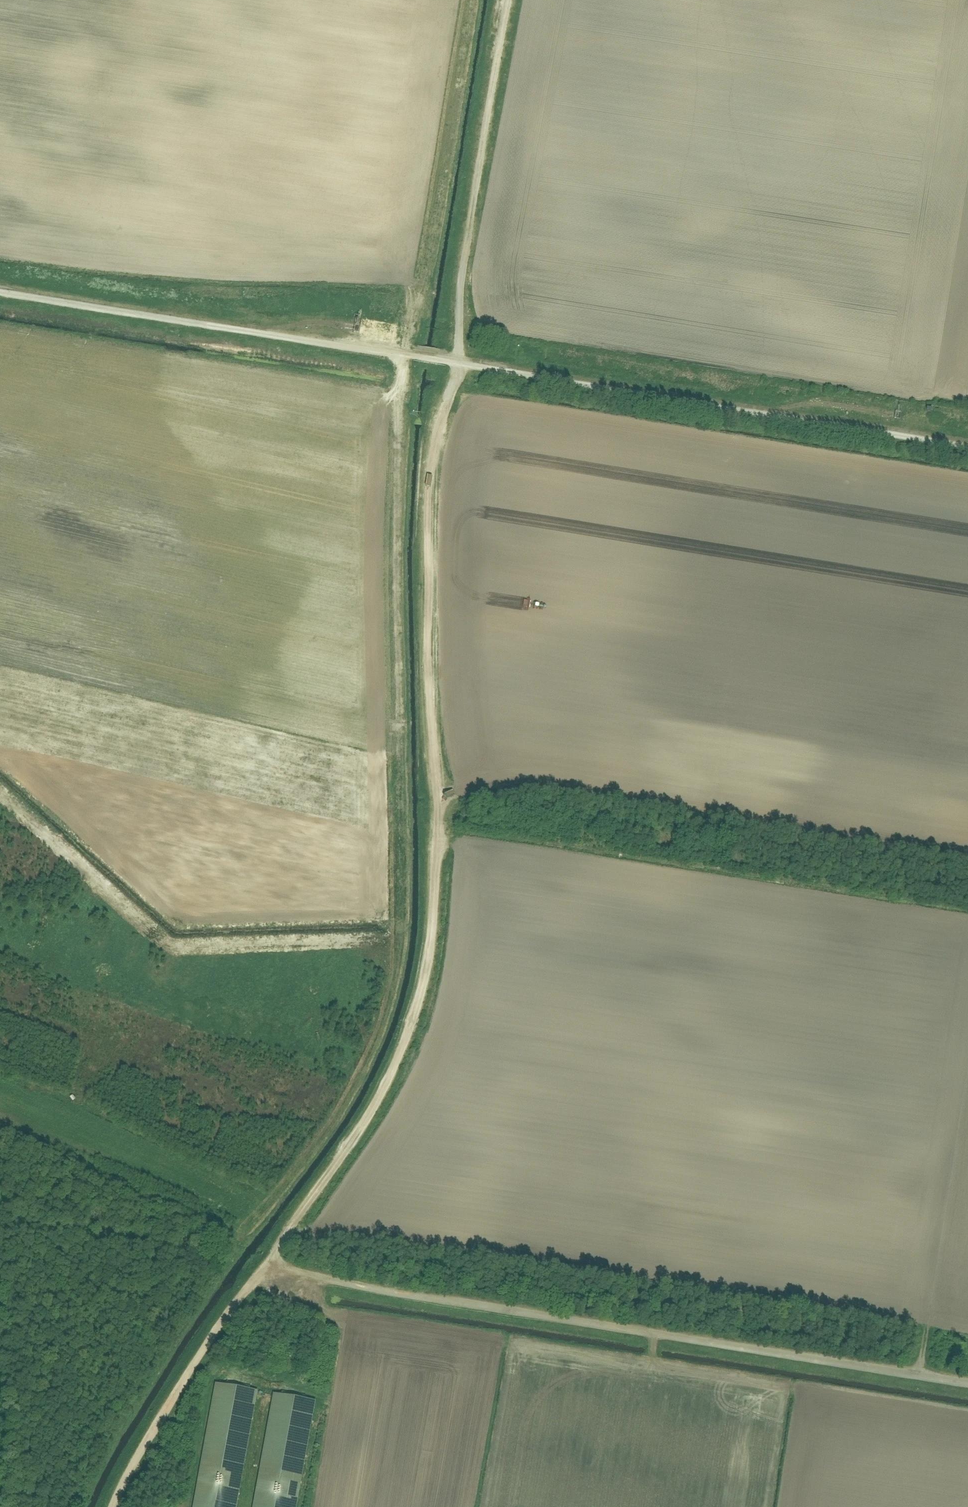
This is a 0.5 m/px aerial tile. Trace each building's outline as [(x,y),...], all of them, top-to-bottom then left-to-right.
[(214,1387),(192,1506),(235,1506),(256,1394),(214,1387)] [(271,1398),(250,1506),(294,1506),(313,1406),(271,1398)]
